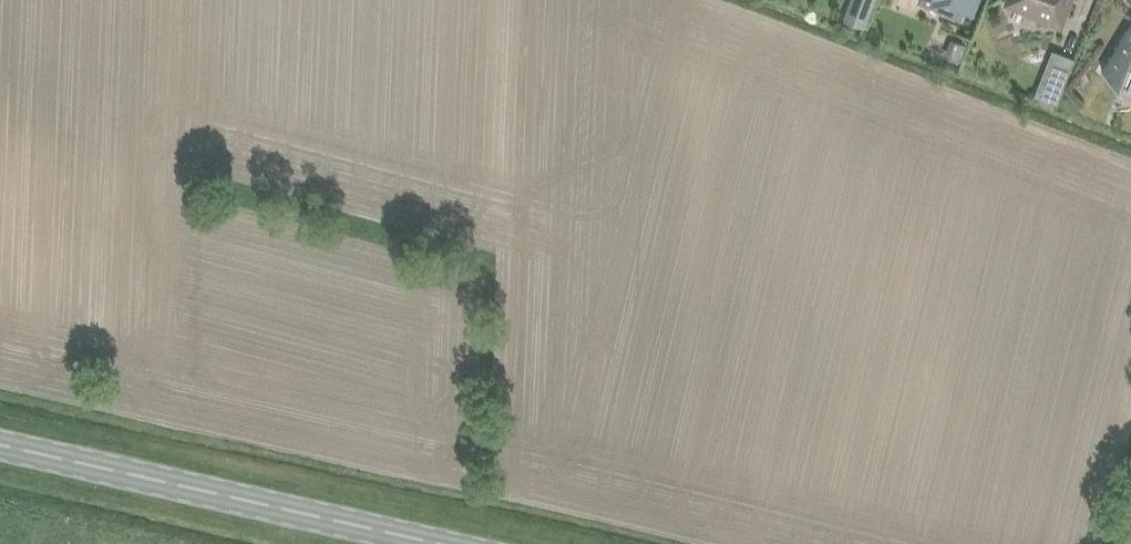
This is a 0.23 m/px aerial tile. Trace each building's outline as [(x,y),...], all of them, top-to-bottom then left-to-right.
[(872,0),(847,0),(840,18),(862,27),(872,0)] [(922,2),(931,5),(959,16),(962,8),(970,11),(975,0),(923,0),(922,2)] [(1009,2),(1030,10),(1028,14),(1054,24),(1059,10),(1065,13),(1070,0),(1010,0),(1009,2)] [(1101,71),(1118,88),(1122,77),(1129,80),(1127,83),(1130,83),(1130,21),(1101,71)] [(941,56),(957,61),(963,44),(948,38),(941,56)] [(1054,103),(1072,58),(1050,49),(1032,94),(1054,103)]
